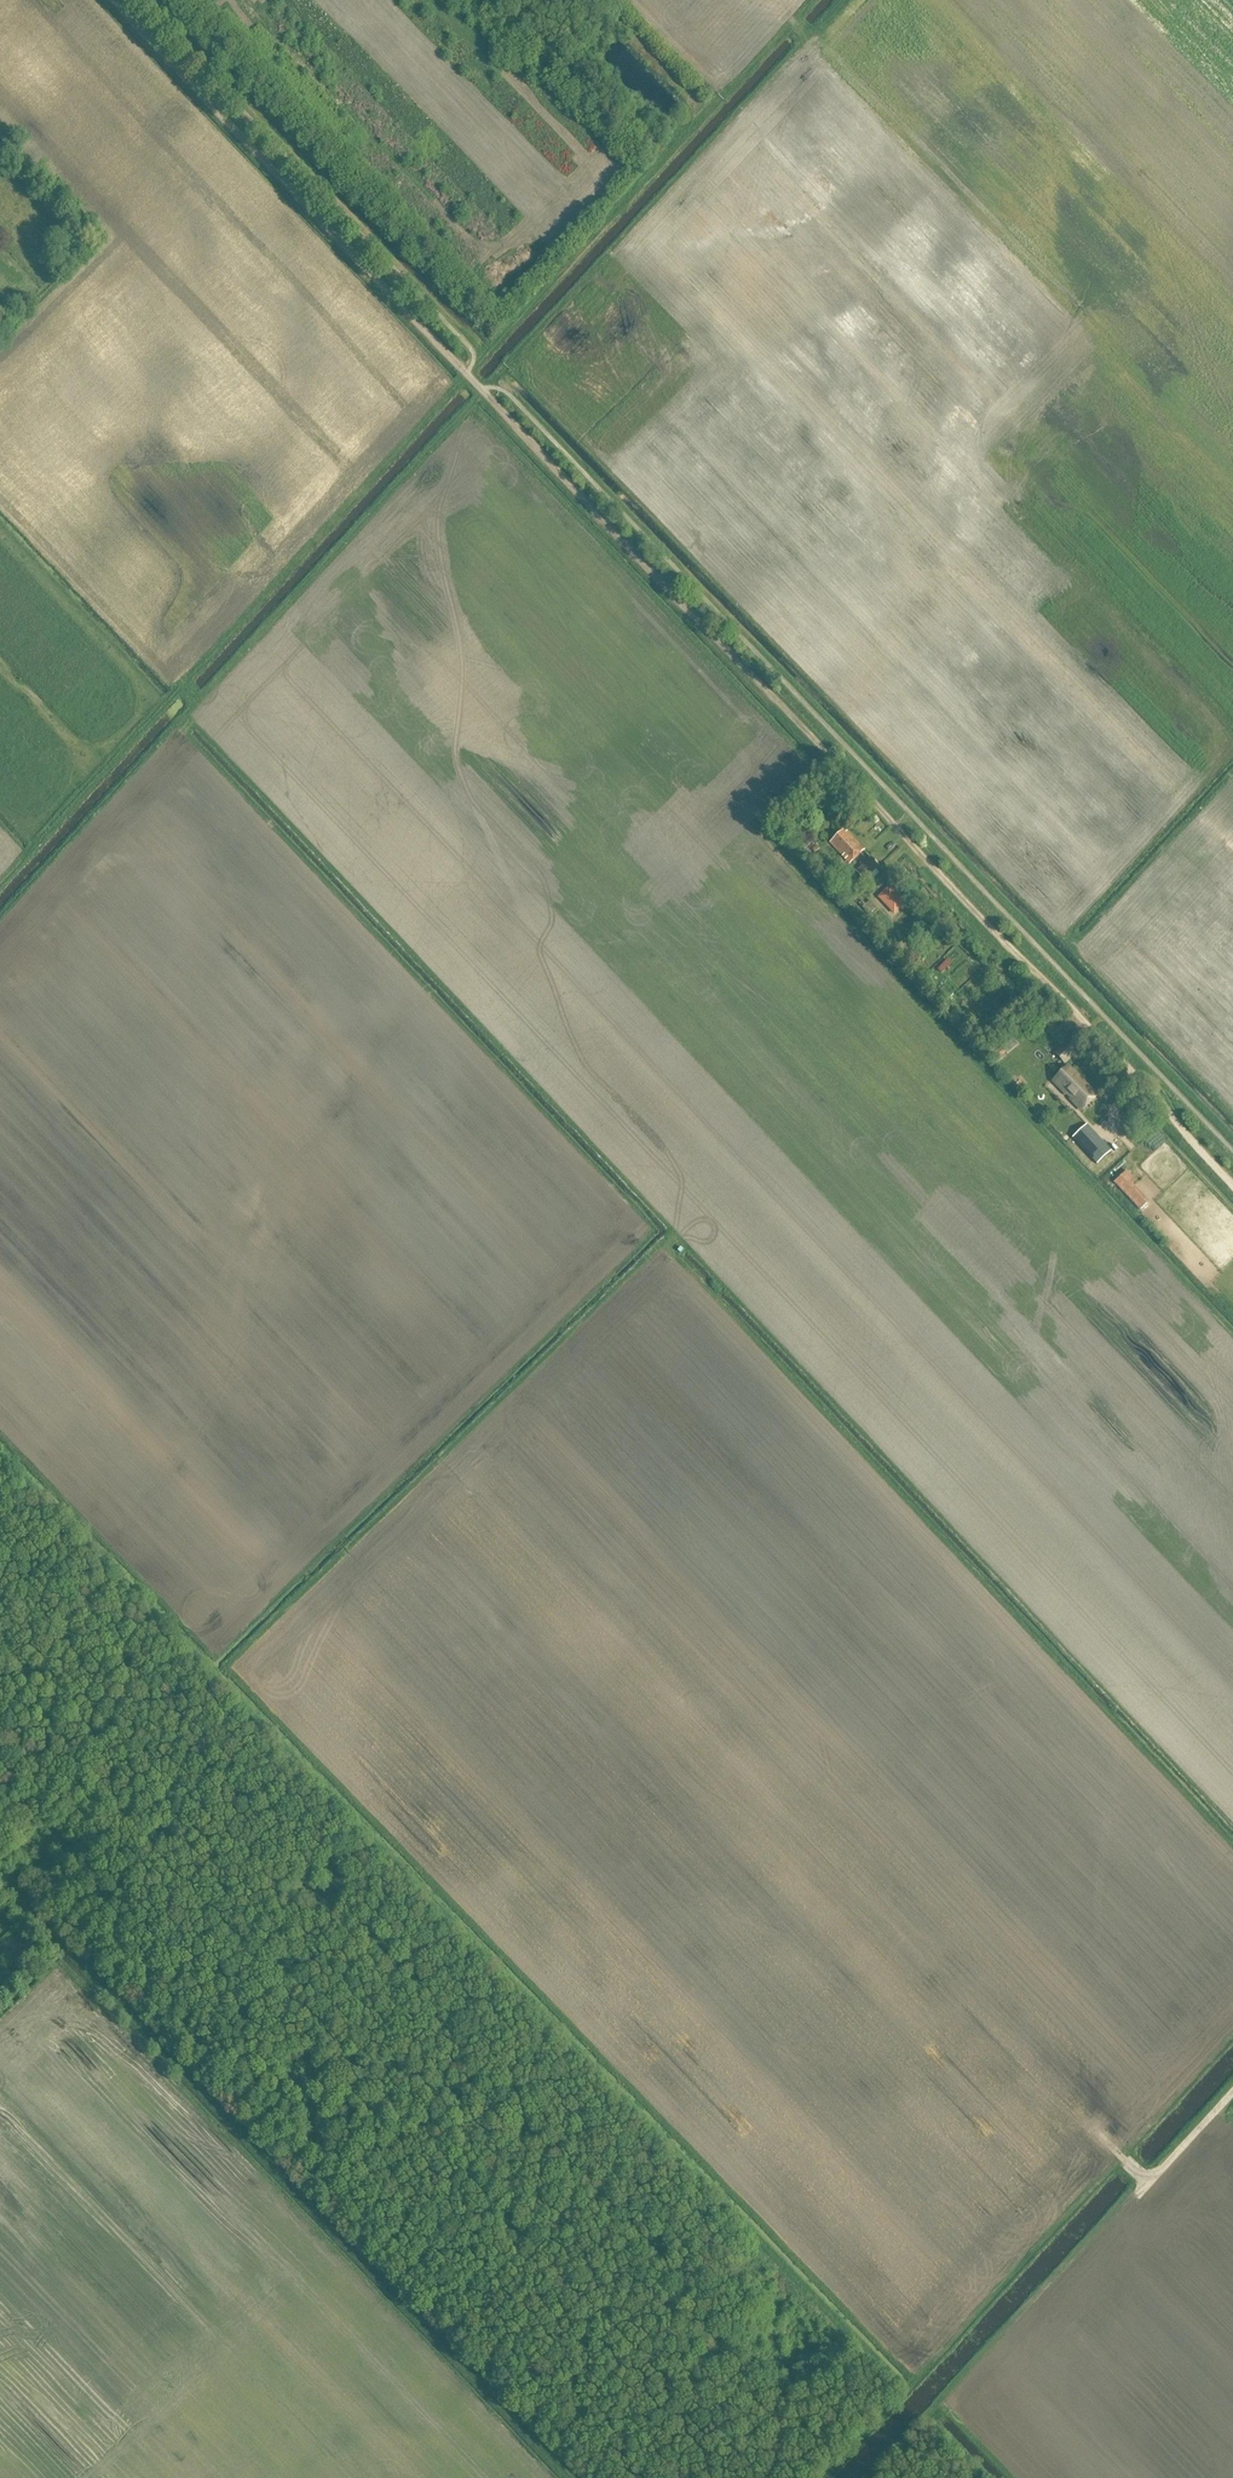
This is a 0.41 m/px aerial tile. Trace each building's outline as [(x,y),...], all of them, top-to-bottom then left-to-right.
[(849,865),(864,852),(847,834),(844,837),(841,835),(831,845),(849,865)] [(871,858),(856,873),(865,882),(880,868),(871,858)] [(941,975),(952,965),(948,961),(937,971),(941,975)] [(1064,1064),(1074,1055),(1066,1046),(1056,1055),(1064,1064)] [(1080,1109),(1094,1096),(1069,1070),(1066,1072),(1064,1070),(1053,1080),(1080,1109)] [(1113,1151),(1087,1124),(1072,1138),(1098,1165),(1113,1151)] [(1114,1185),(1140,1212),(1149,1203),(1133,1185),(1136,1182),(1127,1173),(1114,1185)]
